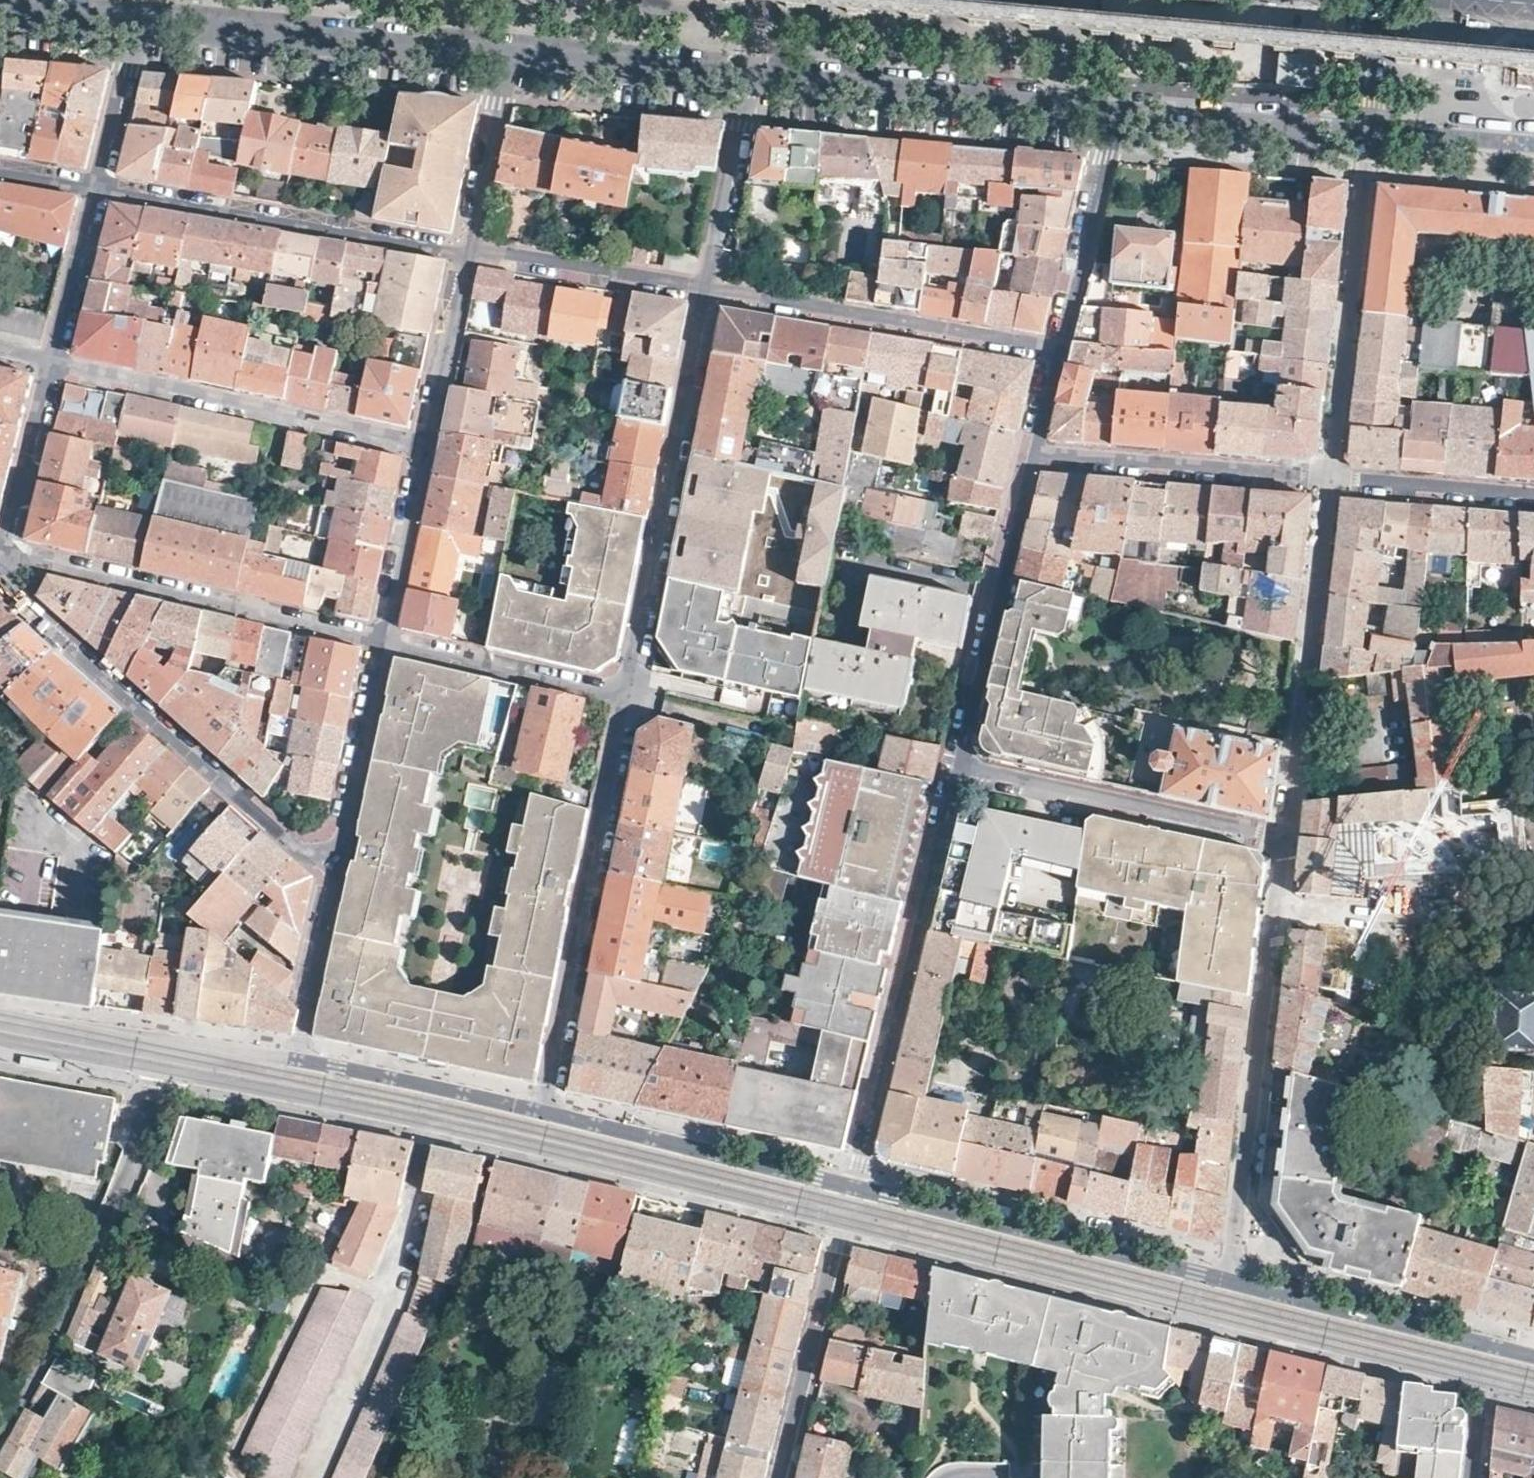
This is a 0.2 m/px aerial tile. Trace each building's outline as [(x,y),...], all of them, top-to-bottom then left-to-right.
[(7,61),(4,88),(0,119),(0,153),(30,158),(44,95),(52,65),(28,63),(7,61)] [(57,164),(80,68),(67,67),(52,65),(44,95),(30,158),(42,161),(57,164)] [(96,69),(80,68),(57,164),(85,168),(109,71),(96,69)] [(162,76),(143,74),(131,125),(170,133),(173,120),(183,77),(162,76)] [(200,78),(183,77),(173,120),(203,125),(213,80),(200,78)] [(203,125),(200,137),(246,136),(251,115),(258,83),(239,82),(213,80),(203,125)] [(433,98),(400,95),(390,135),(389,140),(418,147),(414,168),(384,162),(379,187),(375,205),(373,218),(383,219),(407,223),(429,226),(450,230),(478,102),(433,98)] [(246,136),(240,164),(290,172),(301,126),(251,115),(246,136)] [(681,122),(642,118),(634,155),(629,181),(629,182),(643,183),(658,184),(659,168),(693,172),(694,163),(716,166),(718,157),(725,126),(681,122)] [(197,152),(175,149),(178,134),(170,133),(131,125),(123,158),(118,175),(150,180),(190,186),(195,162),(197,152)] [(306,127),(301,126),(290,172),(330,179),(341,131),(306,127)] [(509,128),(497,181),(555,193),(567,141),(509,128)] [(753,163),(749,183),(783,190),(789,132),(772,130),(760,129),(753,163)] [(390,135),(341,131),(330,179),(360,184),(354,214),(373,218),(375,205),(379,187),(384,162),(389,140),(390,135)] [(804,133),(789,132),(783,190),(780,210),(816,215),(817,201),(823,135),(804,133)] [(823,135),(817,201),(835,203),(837,178),(862,181),(860,208),(891,212),(870,139),(844,137),(823,135)] [(246,136),(200,137),(197,152),(195,162),(208,164),(210,159),(240,164),(246,136)] [(895,142),(870,139),(891,212),(891,215),(887,241),(903,244),(905,231),(907,204),(909,193),(909,188),(907,184),(902,181),(901,142),(895,142)] [(567,141),(555,193),(590,201),(588,208),(594,210),(597,203),(623,208),(629,182),(629,181),(634,155),(567,141)] [(939,195),(947,197),(952,147),(947,146),(901,142),(902,181),(907,184),(909,188),(909,193),(918,193),(939,195)] [(947,197),(946,207),(956,209),(957,196),(991,199),(991,202),(1012,205),(1013,194),(1014,188),(1018,152),(995,150),(952,147),(947,197)] [(1014,188),(1023,188),(1047,190),(1076,193),(1080,178),(1084,159),(1077,158),(1050,155),(1018,152),(1014,188)] [(208,164),(195,162),(190,186),(211,190),(233,194),(239,169),(208,164)] [(1247,200),(1250,173),(1225,171),(1190,168),(1181,261),(1177,302),(1179,304),(1234,308),(1235,298),(1239,272),(1241,257),(1247,200)] [(262,177),(257,198),(283,202),(288,182),(262,177)] [(1331,180),(1313,178),(1310,206),(1303,280),(1337,284),(1343,232),(1348,181),(1331,180)] [(0,199),(0,226),(67,238),(77,198),(36,190),(3,184),(0,199)] [(1409,318),(1419,234),(1497,241),(1533,245),(1533,201),(1510,198),(1502,198),(1380,186),(1364,313),(1409,318)] [(1072,210),(1076,193),(1047,190),(1045,200),(1030,198),(1026,224),(1067,231),(1072,210)] [(918,193),(909,193),(907,204),(917,205),(918,193)] [(1303,280),(1310,206),(1247,200),(1241,257),(1285,262),(1283,278),(1286,278),(1303,280)] [(102,240),(92,280),(126,288),(128,278),(119,276),(123,262),(132,264),(145,210),(111,204),(102,240)] [(168,276),(175,277),(179,261),(190,217),(168,213),(145,210),(132,264),(131,267),(140,270),(142,262),(170,268),(168,276)] [(190,217),(179,261),(229,269),(228,280),(248,282),(249,272),(270,276),(270,272),(278,232),(231,224),(190,217)] [(1000,255),(1010,256),(1017,223),(1008,222),(1003,235),(1001,247),(1000,255)] [(1010,256),(1061,260),(1064,244),(1067,231),(1017,223),(1010,256)] [(544,248),(547,231),(537,229),(533,246),(544,248)] [(1168,290),(1173,235),(1149,233),(1118,230),(1113,285),(1168,290)] [(933,249),(941,250),(942,238),(905,231),(903,244),(933,249)] [(294,234),(278,232),(270,272),(313,280),(320,239),(294,234)] [(340,285),(342,276),(347,243),(334,241),(320,239),(313,280),(340,285)] [(903,244),(887,241),(876,306),(901,310),(922,313),(933,249),(903,244)] [(385,282),(392,251),(372,247),(347,243),(342,276),(385,282)] [(1000,255),(1001,247),(989,245),(986,258),(999,260),(1000,255)] [(961,320),(972,256),(941,250),(933,249),(922,313),(941,317),(961,320)] [(335,316),(345,318),(428,333),(438,283),(443,259),(392,251),(385,282),(342,276),(340,285),(336,310),(335,316)] [(1010,256),(1000,255),(999,260),(997,268),(1009,270),(1007,286),(994,284),(993,290),(1052,299),(1056,281),(1061,260),(1010,256)] [(997,268),(999,260),(986,258),(972,256),(961,320),(974,323),(987,325),(993,290),(994,284),(997,268)] [(1493,328),(1502,329),(1507,270),(1499,269),(1493,328)] [(1261,301),(1263,275),(1239,272),(1235,298),(1246,299),(1261,301)] [(856,275),(851,301),(875,305),(878,279),(856,275)] [(1337,284),(1303,280),(1286,278),(1284,303),(1287,304),(1334,309),(1336,294),(1337,284)] [(171,297),(173,289),(174,283),(155,279),(152,294),(171,298),(171,297)] [(472,328),(551,345),(552,336),(560,290),(502,279),(492,321),(474,317),(472,328)] [(128,310),(132,289),(126,288),(92,280),(89,291),(84,314),(141,327),(162,332),(164,326),(167,311),(171,298),(152,294),(149,307),(162,309),(161,317),(128,310)] [(310,291),(268,285),(264,307),(303,313),(306,313),(308,305),(310,291)] [(560,290),(552,336),(596,343),(599,325),(605,324),(607,312),(611,312),(613,300),(560,290)] [(1052,299),(993,290),(987,325),(1013,330),(1044,336),(1048,314),(1052,299)] [(186,328),(194,295),(180,291),(178,299),(175,313),(172,328),(161,375),(179,378),(191,381),(202,332),(186,328)] [(634,293),(621,291),(616,318),(630,320),(634,293)] [(662,298),(634,293),(630,320),(625,349),(634,351),(678,360),(683,332),(689,303),(662,298)] [(167,311),(175,313),(178,299),(171,297),(171,298),(167,311)] [(225,301),(209,298),(202,332),(191,381),(218,387),(235,390),(240,366),(243,354),(249,322),(253,305),(240,303),(238,319),(224,316),(226,301),(225,301)] [(1270,326),(1272,302),(1261,301),(1246,299),(1242,323),(1270,326)] [(0,304),(0,332),(3,333),(41,341),(48,315),(0,304)] [(1174,332),(1173,339),(1230,345),(1231,336),(1232,322),(1234,308),(1179,304),(1174,332)] [(1333,324),(1334,309),(1287,304),(1285,328),(1331,332),(1332,329),(1333,324)] [(303,313),(264,307),(253,305),(249,322),(243,354),(291,365),(293,354),(301,318),(303,313)] [(301,318),(343,325),(345,318),(335,316),(336,310),(308,305),(306,313),(303,313),(301,318)] [(1122,347),(1172,353),(1173,339),(1174,332),(1151,329),(1152,315),(1083,305),(1079,320),(1074,341),(1122,347)] [(713,353),(766,364),(775,319),(753,316),(725,310),(724,310),(723,310),(723,311),(722,312),(718,330),(713,353)] [(1362,330),(1361,340),(1425,347),(1427,320),(1409,318),(1364,313),(1362,330)] [(133,369),(141,327),(84,314),(78,338),(74,355),(100,361),(133,369)] [(625,349),(630,320),(616,318),(611,346),(625,349)] [(775,319),(766,364),(786,367),(788,357),(802,359),(801,370),(823,375),(825,366),(831,329),(795,323),(775,319)] [(1505,376),(1532,377),(1526,332),(1502,329),(1493,328),(1427,320),(1425,347),(1423,371),(1440,372),(1456,373),(1475,374),(1505,376)] [(147,372),(161,375),(172,328),(164,326),(162,332),(141,327),(133,369),(147,372)] [(1283,343),(1231,336),(1230,345),(1229,351),(1328,362),(1329,349),(1331,332),(1285,328),(1283,343)] [(825,366),(864,375),(864,370),(870,336),(847,332),(831,329),(825,366)] [(423,355),(427,339),(394,333),(387,364),(419,371),(423,355)] [(870,336),(864,370),(896,375),(904,342),(888,339),(870,336)] [(466,389),(508,397),(519,347),(478,338),(466,389)] [(1356,375),(1414,379),(1414,372),(1423,371),(1425,347),(1361,340),(1359,356),(1356,375)] [(1095,369),(1120,372),(1122,347),(1074,341),(1071,353),(1069,364),(1095,369)] [(924,345),(904,342),(896,375),(955,385),(961,352),(954,351),(953,360),(942,358),(944,349),(924,345)] [(1128,449),(1163,452),(1167,398),(1125,394),(1127,372),(1169,376),(1172,353),(1122,347),(1120,372),(1119,377),(1118,388),(1116,409),(1112,448),(1128,449)] [(953,360),(954,351),(944,349),(942,358),(953,360)] [(678,360),(634,351),(631,363),(616,361),(612,379),(671,391),(675,375),(678,360)] [(1229,351),(1228,362),(1262,366),(1262,370),(1283,373),(1282,385),(1325,390),(1326,376),(1328,362),(1229,351)] [(975,354),(961,352),(955,385),(975,389),(997,394),(1003,359),(975,354)] [(701,417),(694,453),(752,464),(772,468),(801,473),(819,477),(846,483),(846,479),(851,453),(860,399),(862,383),(823,375),(801,370),(786,367),(766,364),(713,353),(710,371),(706,390),(701,417)] [(307,406),(325,410),(331,381),(335,363),(293,354),(291,365),(288,376),(283,401),(307,406)] [(997,394),(1025,402),(1030,383),(1034,364),(1015,361),(1003,359),(997,394)] [(387,364),(371,361),(365,389),(331,381),(325,410),(340,413),(407,428),(410,413),(419,371),(387,364)] [(1064,382),(1058,403),(1089,405),(1093,384),(1094,374),(1095,369),(1069,364),(1064,382)] [(263,397),(283,401),(288,376),(240,366),(235,390),(263,397)] [(19,430),(26,404),(34,376),(0,369),(0,425),(19,430)] [(1410,406),(1407,434),(1402,472),(1423,474),(1447,476),(1448,451),(1454,393),(1456,373),(1440,372),(1438,408),(1410,406)] [(1093,384),(1118,388),(1119,377),(1094,374),(1093,384)] [(1503,404),(1505,376),(1475,374),(1473,401),(1503,404)] [(1353,401),(1410,406),(1414,379),(1356,375),(1355,387),(1353,401)] [(1532,377),(1505,376),(1503,404),(1503,414),(1498,480),(1518,482),(1533,483),(1533,431),(1521,430),(1521,420),(1533,420),(1533,390),(1532,377)] [(668,409),(671,391),(612,379),(600,377),(598,383),(617,387),(611,417),(619,419),(664,428),(668,409)] [(1253,409),(1254,383),(1226,379),(1224,402),(1217,457),(1239,459),(1264,461),(1269,417),(1270,411),(1253,409)] [(85,387),(64,382),(60,398),(81,404),(85,387)] [(1322,411),(1325,390),(1282,385),(1254,383),(1253,409),(1270,411),(1269,417),(1321,423),(1322,411)] [(466,389),(453,386),(449,408),(443,432),(502,443),(532,448),(542,404),(519,399),(508,397),(466,389)] [(550,405),(553,393),(522,387),(519,399),(542,404),(550,405)] [(572,393),(554,389),(553,393),(550,405),(569,409),(572,393)] [(954,395),(950,420),(972,425),(1017,435),(1023,412),(1025,402),(997,394),(975,389),(971,406),(957,402),(957,396),(954,395)] [(99,445),(111,447),(115,431),(122,395),(105,392),(98,422),(56,413),(51,434),(99,445)] [(1459,394),(1454,393),(1448,451),(1447,476),(1470,478),(1498,480),(1503,414),(1458,409),(1459,394)] [(115,431),(170,443),(174,428),(179,408),(152,402),(122,395),(115,431)] [(937,395),(933,415),(950,418),(953,398),(937,395)] [(1217,457),(1224,402),(1167,398),(1163,452),(1176,453),(1199,455),(1217,457)] [(871,401),(862,456),(876,460),(909,467),(916,426),(925,428),(924,436),(966,446),(972,425),(950,420),(889,406),(871,401)] [(1349,430),(1407,434),(1410,406),(1353,401),(1350,419),(1349,430)] [(1089,405),(1058,403),(1054,420),(1049,442),(1064,443),(1082,445),(1089,405)] [(1095,446),(1112,448),(1116,409),(1089,405),(1082,445),(1095,446)] [(179,408),(174,428),(215,437),(212,451),(251,460),(253,460),(255,459),(256,458),(257,457),(257,455),(257,454),(256,453),(256,452),(246,445),(250,424),(179,408)] [(1321,423),(1269,417),(1264,461),(1286,463),(1308,465),(1318,457),(1321,423)] [(659,451),(664,428),(619,419),(614,445),(587,440),(582,458),(614,464),(655,471),(659,451)] [(0,425),(0,479),(5,480),(13,454),(19,430),(0,425)] [(962,464),(958,479),(1004,490),(1010,463),(1016,441),(1017,435),(972,425),(966,446),(962,464)] [(1402,472),(1407,434),(1349,430),(1347,447),(1345,459),(1345,460),(1345,461),(1345,462),(1346,462),(1351,468),(1380,471),(1402,472)] [(280,466),(297,469),(305,436),(288,432),(280,466)] [(494,486),(502,443),(443,432),(439,451),(434,472),(482,483),(494,486)] [(40,482),(88,493),(99,445),(51,434),(45,460),(40,482)] [(338,443),(330,477),(393,490),(397,474),(400,457),(346,445),(338,443)] [(107,465),(120,467),(123,452),(111,449),(107,465)] [(745,522),(750,499),(757,500),(760,485),(749,483),(752,464),(694,453),(690,474),(700,476),(696,498),(686,496),(678,538),(688,540),(685,559),(674,557),(670,575),(729,587),(733,564),(744,566),(748,545),(741,544),(745,522)] [(851,453),(846,479),(870,485),(876,460),(862,456),(851,453)] [(940,458),(936,474),(944,476),(958,479),(962,464),(940,458)] [(162,477),(200,488),(204,471),(166,462),(162,477)] [(650,495),(655,471),(614,464),(605,510),(645,520),(650,495)] [(760,485),(769,487),(772,468),(752,464),(749,483),(760,485)] [(471,535),(482,483),(434,472),(428,498),(423,525),(471,535)] [(566,489),(567,482),(521,474),(517,491),(563,501),(566,489)] [(696,498),(700,476),(690,474),(688,485),(686,496),(696,498)] [(1029,522),(1023,547),(1069,559),(1088,478),(1067,477),(1040,474),(1036,491),(1029,522)] [(958,479),(944,476),(943,480),(955,484),(951,499),(953,499),(958,479)] [(249,540),(258,502),(253,501),(200,488),(162,477),(158,491),(151,521),(139,567),(192,579),(238,590),(249,540)] [(393,490),(330,477),(324,504),(337,507),(387,518),(391,502),(393,490)] [(843,501),(846,483),(819,477),(815,498),(810,519),(802,517),(799,531),(808,533),(804,553),(800,575),(827,581),(836,538),(838,527),(842,507),(843,501)] [(1112,570),(1118,572),(1121,557),(1138,483),(1115,481),(1088,478),(1069,559),(1081,562),(1083,552),(1115,556),(1112,570)] [(1001,503),(1004,490),(958,479),(953,499),(999,510),(1001,503)] [(54,547),(86,554),(95,517),(82,514),(88,493),(40,482),(33,511),(25,540),(26,540),(27,541),(28,541),(29,542),(54,547)] [(1138,483),(1121,557),(1158,563),(1168,485),(1148,484),(1138,483)] [(757,500),(756,505),(765,507),(769,487),(760,485),(757,500)] [(870,485),(864,513),(903,523),(921,527),(927,499),(870,485)] [(1168,485),(1158,563),(1167,564),(1170,541),(1187,543),(1207,546),(1214,489),(1190,487),(1168,485)] [(485,538),(506,542),(517,491),(497,486),(485,538)] [(125,514),(127,506),(115,503),(113,511),(97,508),(95,517),(86,554),(111,560),(139,567),(151,521),(158,491),(143,487),(135,517),(125,514)] [(569,502),(591,507),(593,494),(566,489),(563,501),(569,502)] [(1214,489),(1207,546),(1220,548),(1217,571),(1243,575),(1252,493),(1232,491),(1214,489)] [(1278,495),(1252,493),(1243,575),(1301,583),(1306,543),(1311,498),(1278,495)] [(810,519),(815,498),(806,496),(802,517),(810,519)] [(745,522),(752,524),(756,505),(757,500),(750,499),(745,522)] [(1338,525),(1382,528),(1385,503),(1360,501),(1341,499),(1339,515),(1338,525)] [(843,501),(842,507),(860,512),(861,505),(843,501)] [(645,520),(605,510),(591,507),(569,502),(566,514),(571,515),(577,528),(571,556),(635,569),(641,541),(645,520)] [(1397,547),(1405,548),(1410,506),(1395,504),(1385,503),(1382,528),(1379,562),(1396,563),(1397,547)] [(1410,564),(1426,565),(1427,554),(1432,507),(1421,507),(1410,506),(1405,548),(1412,549),(1410,564)] [(384,534),(387,518),(337,507),(333,524),(314,520),(311,535),(317,536),(380,550),(384,534)] [(1427,554),(1469,558),(1470,510),(1452,509),(1432,507),(1427,554)] [(1482,559),(1521,562),(1520,515),(1490,512),(1470,510),(1469,558),(1469,591),(1482,591),(1482,559)] [(571,556),(577,528),(571,515),(563,554),(571,556)] [(1520,515),(1521,562),(1523,610),(1533,609),(1533,516),(1520,515)] [(748,545),(752,524),(745,522),(741,544),(748,545)] [(964,522),(960,536),(991,544),(994,533),(994,530),(964,522)] [(903,523),(897,552),(944,564),(950,534),(921,527),(903,523)] [(416,553),(409,587),(448,596),(456,557),(465,559),(468,552),(480,554),(482,548),(504,553),(506,542),(485,538),(471,535),(423,525),(416,553)] [(1390,602),(1421,606),(1426,565),(1410,564),(1404,564),(1401,588),(1377,586),(1379,562),(1382,528),(1338,525),(1333,564),(1330,594),(1368,599),(1390,602)] [(836,538),(867,545),(870,534),(838,527),(836,538)] [(804,553),(808,533),(799,531),(795,551),(804,553)] [(380,550),(317,536),(314,550),(266,540),(266,544),(263,556),(286,561),(311,566),(373,581),(377,566),(380,550)] [(685,559),(688,540),(678,538),(676,548),(674,557),(685,559)] [(254,593),(263,556),(266,544),(249,540),(238,590),(246,592),(254,593)] [(1019,564),(1015,580),(1062,591),(1069,559),(1023,547),(1019,564)] [(566,601),(572,568),(566,567),(568,556),(571,557),(571,556),(563,554),(556,588),(511,578),(518,590),(566,601)] [(283,577),(286,561),(263,556),(254,593),(275,598),(302,604),(307,582),(283,577)] [(635,569),(571,556),(571,557),(568,556),(566,567),(572,568),(566,601),(518,590),(511,578),(510,576),(499,574),(496,588),(492,606),(484,647),(532,658),(561,664),(594,672),(601,668),(596,662),(608,654),(612,661),(617,657),(623,625),(635,569)] [(1118,572),(1112,602),(1171,615),(1178,566),(1167,564),(1158,563),(1121,557),(1118,572)] [(1097,577),(1092,597),(1112,602),(1118,572),(1112,570),(1081,562),(1079,572),(1097,577)] [(739,589),(744,566),(733,564),(729,587),(736,589),(739,589)] [(368,602),(373,581),(311,566),(307,582),(302,604),(334,612),(365,619),(368,602)] [(1217,571),(1203,569),(1200,593),(1230,598),(1298,609),(1299,596),(1301,583),(1243,575),(1217,571)] [(806,688),(816,637),(817,632),(798,628),(797,632),(760,624),(762,619),(755,618),(754,623),(741,620),(732,611),(736,589),(729,587),(670,575),(663,612),(670,613),(666,636),(658,634),(682,668),(805,695),(806,688)] [(816,637),(806,688),(903,712),(919,639),(963,649),(974,598),(873,575),(862,623),(872,626),(866,650),(816,637)] [(54,610),(70,624),(87,586),(65,581),(49,577),(39,597),(54,610)] [(1067,633),(1077,594),(1062,591),(1015,580),(977,739),(990,759),(1090,781),(1098,746),(1086,728),(1078,726),(1081,713),(1077,706),(1020,693),(1035,631),(1062,637),(1067,633)] [(481,585),(476,602),(492,606),(496,588),(481,585)] [(83,636),(86,638),(107,591),(96,588),(87,586),(70,624),(73,626),(83,636)] [(399,627),(446,638),(455,598),(448,596),(409,587),(404,608),(399,627)] [(93,644),(108,658),(135,597),(121,594),(107,591),(86,638),(93,644)] [(1400,644),(1417,645),(1419,630),(1421,606),(1390,602),(1387,624),(1365,622),(1367,605),(1368,599),(1330,594),(1327,623),(1325,643),(1400,644)] [(130,677),(146,642),(163,604),(135,597),(108,658),(116,665),(130,677)] [(1224,627),(1294,642),(1296,624),(1298,609),(1230,598),(1224,627)] [(186,647),(189,650),(198,612),(181,608),(163,604),(146,642),(171,653),(175,643),(186,647)] [(198,612),(189,650),(192,652),(222,658),(224,659),(233,620),(218,617),(198,612)] [(666,636),(670,613),(663,612),(659,628),(658,634),(666,636)] [(26,625),(17,618),(16,617),(0,614),(0,645),(26,625)] [(246,623),(233,620),(224,659),(251,665),(259,626),(246,623)] [(0,692),(56,652),(36,634),(26,625),(0,645),(0,692)] [(249,674),(277,680),(278,681),(288,633),(275,630),(259,626),(251,665),(249,674)] [(1468,634),(1468,646),(1473,647),(1524,640),(1524,628),(1468,634)] [(682,668),(658,634),(656,643),(673,666),(682,668)] [(360,649),(312,638),(303,675),(284,670),(282,682),(290,683),(303,686),(349,697),(356,668),(360,649)] [(1452,787),(1442,694),(1457,692),(1456,680),(1533,671),(1533,639),(1524,640),(1473,647),(1468,646),(1423,645),(1417,645),(1414,671),(1397,673),(1358,677),(1360,697),(1396,693),(1396,699),(1411,698),(1419,764),(1351,773),(1354,799),(1452,787)] [(183,669),(187,660),(171,653),(146,642),(130,677),(145,690),(163,706),(183,669)] [(1322,664),(1320,681),(1358,677),(1397,673),(1400,644),(1325,643),(1322,664)] [(56,652),(0,692),(44,730),(9,767),(17,773),(44,795),(81,753),(101,732),(121,710),(101,692),(69,664),(56,652)] [(612,661),(608,654),(596,662),(601,668),(607,664),(612,661)] [(400,672),(403,659),(393,657),(391,669),(400,672)] [(588,808),(532,792),(525,826),(519,855),(516,868),(521,869),(515,896),(512,895),(509,907),(503,937),(497,967),(502,968),(497,984),(479,1000),(471,991),(464,995),(445,992),(427,989),(413,987),(408,980),(397,987),(384,968),(389,945),(394,946),(400,917),(406,888),(409,875),(405,874),(410,848),(414,848),(417,834),(423,805),(430,769),(425,768),(431,741),(453,725),(484,732),(492,693),(512,697),(501,735),(504,736),(507,723),(517,686),(481,678),(456,672),(446,669),(403,659),(400,672),(391,669),(386,692),(394,694),(392,700),(389,713),(381,712),(372,757),(365,790),(371,792),(364,824),(358,823),(354,840),(360,841),(357,859),(355,865),(349,863),(334,935),(325,979),(329,980),(326,990),(325,998),(321,998),(315,1025),(326,1028),(324,1039),(370,1048),(415,1057),(417,1047),(425,1049),(435,1050),(432,1061),(502,1075),(536,1082),(543,1045),(534,1043),(538,1023),(547,1025),(556,976),(567,921),(568,902),(564,900),(568,886),(570,876),(573,877),(577,866),(588,808)] [(195,734),(220,757),(258,693),(264,692),(275,690),(277,680),(249,674),(219,667),(187,660),(183,669),(163,706),(195,734)] [(346,711),(349,697),(303,686),(299,711),(284,707),(290,683),(282,682),(278,681),(277,680),(275,690),(269,713),(297,720),(342,730),(346,711)] [(565,780),(580,701),(564,697),(517,686),(507,723),(515,726),(519,710),(532,713),(517,767),(497,761),(492,780),(515,786),(521,768),(565,780)] [(262,743),(263,738),(255,733),(264,692),(258,693),(220,757),(230,766),(242,777),(262,743)] [(801,712),(799,722),(795,744),(793,749),(933,782),(937,763),(942,744),(801,712)] [(681,779),(694,727),(659,718),(637,731),(634,748),(630,769),(681,779)] [(297,720),(290,753),(294,755),(334,765),(338,748),(342,730),(297,720)] [(94,765),(81,753),(44,795),(87,831),(97,819),(109,806),(127,786),(163,747),(147,733),(134,722),(94,765)] [(495,746),(498,735),(484,732),(453,725),(431,741),(425,768),(430,769),(438,771),(443,748),(456,739),(495,746)] [(1280,750),(1178,728),(1170,757),(1162,755),(1160,755),(1158,755),(1155,757),(1153,758),(1152,768),(1152,769),(1152,771),(1156,775),(1166,777),(1161,797),(1217,809),(1221,810),(1271,822),(1275,797),(1280,750)] [(252,785),(264,796),(273,780),(290,753),(263,738),(262,743),(242,777),(252,785)] [(793,749),(772,745),(767,760),(762,776),(756,795),(776,801),(793,749)] [(127,786),(150,807),(158,799),(186,768),(173,756),(163,747),(127,786)] [(933,782),(793,749),(776,801),(770,819),(759,852),(752,867),(830,886),(898,902),(904,903),(920,836),(921,831),(930,793),(933,782)] [(290,753),(273,780),(290,789),(292,783),(327,800),(334,765),(294,755),(290,753)] [(762,776),(767,760),(758,758),(754,774),(762,776)] [(158,799),(180,819),(195,803),(209,788),(195,775),(186,768),(158,799)] [(676,801),(681,779),(630,769),(625,793),(620,822),(670,832),(681,834),(682,824),(673,822),(676,801)] [(1525,860),(1516,780),(1452,787),(1354,799),(1305,804),(1301,836),(1336,839),(1332,873),(1298,869),(1295,893),(1301,896),(1299,913),(1354,918),(1361,859),(1367,858),(1500,844),(1502,865),(1525,863),(1525,860)] [(217,795),(209,788),(195,803),(207,814),(220,798),(217,795)] [(365,790),(358,823),(364,824),(371,792),(365,790)] [(423,805),(417,834),(430,837),(436,808),(423,805)] [(97,819),(87,831),(110,851),(131,827),(109,806),(97,819)] [(245,819),(229,806),(186,853),(216,879),(224,871),(229,865),(259,832),(245,819)] [(977,941),(992,944),(1015,854),(1034,859),(1083,870),(1089,827),(1040,818),(986,807),(955,936),(963,938),(977,941)] [(1151,829),(1137,826),(1091,817),(1089,827),(1083,870),(1080,887),(1130,898),(1127,908),(1149,913),(1150,903),(1188,912),(1179,984),(1193,987),(1250,999),(1252,983),(1253,978),(1257,940),(1263,889),(1267,855),(1216,843),(1174,835),(1151,829)] [(662,876),(670,832),(620,822),(615,848),(610,873),(668,885),(670,878),(662,876)] [(506,852),(519,855),(525,826),(512,823),(506,852)] [(271,843),(259,832),(229,865),(224,871),(251,894),(285,856),(271,843)] [(1301,836),(1298,869),(1332,873),(1336,839),(1301,836)] [(410,848),(405,874),(409,875),(417,876),(422,850),(414,848),(410,848)] [(285,856),(251,894),(254,897),(260,902),(299,936),(305,907),(311,878),(295,864),(285,856)] [(502,893),(512,895),(515,896),(521,869),(516,868),(507,866),(502,893)] [(224,871),(216,879),(184,914),(197,921),(210,929),(212,930),(218,938),(254,897),(251,894),(224,871)] [(727,929),(739,901),(668,885),(610,873),(606,897),(602,914),(651,924),(676,930),(721,940),(727,929)] [(897,932),(904,903),(898,902),(830,886),(817,950),(881,965),(884,952),(892,954),(895,939),(897,932)] [(406,888),(400,917),(414,920),(420,891),(406,888)] [(299,936),(260,902),(243,925),(265,940),(285,954),(295,955),(297,944),(299,936)] [(490,935),(503,937),(509,907),(496,905),(490,935)] [(103,923),(0,908),(0,991),(9,992),(41,997),(92,1004),(94,991),(100,948),(103,923)] [(592,973),(641,984),(645,960),(651,924),(602,914),(597,945),(592,973)] [(210,929),(197,921),(195,923),(193,925),(192,928),(191,931),(179,1016),(188,1017),(198,1018),(210,929)] [(251,967),(218,938),(212,930),(210,929),(198,1018),(221,1021),(245,1025),(251,967)] [(1320,987),(1324,949),(1326,933),(1297,930),(1291,929),(1283,988),(1319,997),(1320,987)] [(897,1067),(929,1075),(963,938),(955,936),(930,931),(920,974),(907,1024),(897,1067)] [(1370,949),(1372,937),(1326,933),(1324,949),(1342,951),(1348,951),(1348,946),(1370,949)] [(285,954),(265,940),(261,946),(281,961),(285,957),(294,960),(295,955),(285,954)] [(992,944),(977,941),(965,987),(980,990),(992,944)] [(394,946),(389,945),(384,968),(397,987),(408,980),(399,966),(405,949),(394,946)] [(719,945),(712,957),(720,962),(727,950),(719,945)] [(166,958),(156,956),(142,1011),(159,1013),(174,1015),(183,948),(168,946),(166,958)] [(142,1011),(156,956),(100,948),(94,991),(138,998),(136,1010),(142,1011)] [(881,965),(817,950),(812,949),(809,963),(806,963),(803,977),(789,973),(785,989),(799,993),(795,1007),(797,1007),(794,1024),(871,1042),(878,1010),(877,1010),(871,1009),(874,995),(880,996),(881,997),(888,967),(881,965)] [(1338,985),(1342,951),(1324,949),(1320,987),(1338,985)] [(258,959),(251,967),(286,996),(288,985),(291,975),(258,959)] [(641,984),(693,996),(704,973),(645,960),(641,984)] [(1099,968),(1068,961),(1066,975),(1091,981),(1098,976),(1099,968)] [(471,991),(479,1000),(497,984),(502,968),(497,967),(489,965),(486,980),(471,991)] [(286,996),(251,967),(245,1025),(269,1028),(293,1032),(298,1009),(286,996)] [(617,1002),(683,1016),(685,1012),(693,996),(641,984),(592,973),(586,1003),(580,1030),(611,1036),(617,1002)] [(1075,990),(1064,987),(1061,1007),(1071,1009),(1075,990)] [(1214,1026),(1210,1061),(1241,1067),(1246,1033),(1250,999),(1193,987),(1191,999),(1215,1005),(1215,1010),(1209,1009),(1207,1024),(1214,1026)] [(1356,1017),(1359,1008),(1319,997),(1283,988),(1276,1054),(1274,1069),(1338,1086),(1340,1074),(1312,1066),(1327,1010),(1356,1017)] [(1500,994),(1493,1050),(1533,1056),(1533,998),(1500,994)] [(880,996),(874,995),(871,1009),(877,1010),(878,1003),(880,996)] [(747,1035),(740,1065),(725,1127),(752,1132),(780,1138),(806,1144),(844,1153),(852,1122),(865,1066),(871,1042),(794,1024),(752,1014),(747,1035)] [(326,1028),(315,1025),(313,1036),(324,1039),(326,1028)] [(602,1099),(637,1107),(666,1049),(611,1036),(580,1030),(569,1091),(602,1099)] [(725,1127),(740,1065),(709,1058),(700,1056),(666,1049),(637,1107),(680,1116),(725,1127)] [(1486,1065),(1500,1066),(1500,1063),(1499,1060),(1497,1057),(1495,1055),(1493,1054),(1491,1053),(1488,1052),(1486,1051),(1486,1065)] [(1104,1103),(1102,1115),(1143,1123),(1182,1130),(1183,1118),(1234,1124),(1238,1095),(1241,1067),(1210,1061),(1205,1060),(1200,1104),(1182,1101),(1181,1106),(1142,1098),(1139,1109),(1104,1103)] [(1516,1067),(1500,1066),(1486,1065),(1487,1128),(1508,1134),(1525,1139),(1532,1141),(1533,1117),(1521,1116),(1524,1068),(1516,1067)] [(895,1076),(890,1093),(923,1101),(926,1088),(929,1075),(897,1067),(895,1076)] [(1336,1184),(1347,1089),(1338,1086),(1274,1069),(1268,1116),(1261,1177),(1336,1184)] [(97,1179),(100,1163),(105,1164),(109,1141),(117,1099),(57,1088),(0,1077),(0,1161),(97,1179)] [(959,1144),(965,1118),(966,1111),(923,1101),(890,1093),(882,1124),(882,1125),(879,1144),(879,1150),(880,1154),(884,1158),(887,1160),(894,1164),(914,1168),(952,1177),(959,1144)] [(1039,1122),(1042,1103),(1018,1100),(1011,1129),(988,1123),(983,1150),(959,1144),(952,1177),(984,1185),(1009,1191),(1025,1194),(1039,1122)] [(1444,1141),(1450,1118),(1422,1110),(1402,1183),(1429,1191),(1444,1141)] [(302,1119),(280,1115),(276,1135),(191,1117),(175,1166),(201,1171),(194,1207),(188,1207),(183,1233),(230,1253),(246,1180),(265,1183),(272,1154),(316,1164),(323,1123),(302,1119)] [(1084,1130),(1039,1122),(1025,1194),(1045,1199),(1071,1205),(1083,1208),(1091,1168),(1133,1177),(1143,1123),(1102,1115),(1098,1133),(1084,1130)] [(988,1123),(965,1118),(959,1144),(983,1150),(988,1123)] [(1232,1145),(1234,1124),(1183,1118),(1182,1130),(1196,1132),(1195,1144),(1194,1160),(1229,1167),(1232,1145)] [(1444,1141),(1519,1161),(1525,1139),(1508,1134),(1487,1128),(1450,1118),(1444,1141)] [(323,1123),(316,1164),(351,1171),(362,1131),(342,1127),(323,1123)] [(1182,1130),(1143,1123),(1133,1177),(1125,1218),(1134,1220),(1152,1224),(1171,1228),(1175,1186),(1165,1185),(1168,1153),(1150,1149),(1151,1143),(1173,1146),(1173,1149),(1179,1151),(1181,1142),(1182,1130)] [(1196,1132),(1182,1130),(1181,1142),(1195,1144),(1196,1132)] [(389,1136),(362,1131),(351,1171),(344,1196),(362,1200),(398,1209),(415,1142),(389,1136)] [(1532,1141),(1525,1139),(1519,1161),(1503,1221),(1533,1233),(1533,1141),(1532,1141)] [(475,1202),(486,1158),(460,1152),(434,1146),(423,1191),(438,1194),(475,1202)] [(1194,1160),(1179,1156),(1175,1186),(1171,1228),(1180,1231),(1189,1233),(1191,1204),(1194,1160)] [(476,1242),(475,1250),(536,1265),(540,1251),(559,1175),(528,1168),(497,1160),(494,1169),(491,1168),(490,1172),(493,1172),(480,1225),(478,1236),(476,1242)] [(1227,1187),(1229,1167),(1194,1160),(1191,1204),(1224,1210),(1227,1187)] [(1125,1218),(1133,1177),(1091,1168),(1083,1208),(1102,1212),(1125,1218)] [(559,1175),(540,1251),(570,1258),(590,1183),(575,1179),(559,1175)] [(310,1196),(313,1180),(290,1176),(287,1193),(310,1196)] [(1419,1228),(1423,1216),(1338,1193),(1335,1192),(1336,1184),(1261,1177),(1259,1198),(1302,1262),(1344,1273),(1402,1288),(1419,1228)] [(570,1258),(570,1260),(618,1271),(637,1193),(613,1188),(590,1183),(570,1258)] [(430,1230),(466,1238),(475,1202),(438,1194),(434,1212),(430,1230)] [(362,1200),(337,1262),(367,1274),(383,1240),(398,1209),(362,1200)] [(1224,1210),(1191,1204),(1189,1233),(1218,1240),(1220,1240),(1222,1224),(1224,1210)] [(702,1230),(689,1284),(719,1291),(722,1283),(725,1266),(736,1218),(722,1215),(706,1210),(702,1230)] [(616,1278),(612,1291),(683,1309),(689,1284),(702,1230),(637,1214),(620,1279),(616,1278)] [(729,1284),(739,1287),(746,1288),(761,1224),(749,1221),(736,1218),(725,1266),(732,1266),(729,1284)] [(1532,1287),(1533,1281),(1533,1233),(1503,1221),(1496,1248),(1489,1275),(1532,1287)] [(746,1288),(765,1292),(775,1294),(781,1268),(789,1231),(774,1227),(761,1224),(746,1288)] [(1496,1248),(1419,1228),(1402,1288),(1437,1297),(1479,1309),(1489,1275),(1496,1248)] [(420,1275),(455,1286),(466,1238),(430,1230),(425,1252),(420,1275)] [(789,1231),(781,1268),(813,1275),(822,1238),(806,1235),(789,1231)] [(854,1248),(846,1281),(852,1282),(850,1296),(881,1305),(884,1289),(889,1257),(871,1252),(854,1248)] [(115,1317),(153,1333),(171,1290),(133,1274),(120,1304),(104,1298),(119,1258),(101,1251),(81,1302),(98,1309),(115,1317)] [(910,1262),(889,1257),(884,1289),(930,1300),(933,1268),(910,1262)] [(24,1277),(12,1274),(15,1267),(0,1263),(0,1357),(24,1277)] [(781,1268),(775,1294),(807,1301),(810,1289),(813,1275),(781,1268)] [(1109,1417),(1100,1416),(1100,1394),(1104,1380),(1165,1395),(1177,1383),(1166,1370),(1171,1327),(1143,1320),(1051,1297),(965,1276),(933,1268),(930,1300),(927,1335),(1059,1369),(1054,1392),(1052,1413),(1043,1413),(1043,1477),(1107,1477),(1109,1417)] [(429,1323),(439,1327),(455,1286),(420,1275),(404,1314),(429,1323)] [(1532,1287),(1489,1275),(1479,1309),(1499,1314),(1533,1323),(1533,1287),(1532,1287)] [(714,1314),(730,1319),(739,1287),(729,1284),(722,1283),(719,1291),(714,1314)] [(264,1464),(345,1292),(321,1287),(320,1288),(238,1458),(264,1464)] [(171,1290),(153,1333),(170,1340),(188,1297),(171,1290)] [(359,1293),(355,1293),(347,1290),(345,1292),(264,1464),(257,1477),(287,1477),(371,1299),(359,1293)] [(291,1302),(269,1292),(264,1303),(285,1312),(291,1302)] [(747,1331),(745,1338),(794,1353),(797,1342),(807,1301),(775,1294),(765,1292),(755,1333),(747,1331)] [(81,1302),(66,1339),(93,1350),(100,1334),(90,1329),(98,1309),(81,1302)] [(429,1323),(404,1314),(334,1477),(364,1477),(429,1323)] [(138,1369),(153,1333),(115,1317),(100,1353),(138,1369)] [(867,1324),(838,1318),(833,1338),(862,1344),(867,1324)] [(1166,1370),(1177,1383),(1180,1387),(1184,1368),(1192,1370),(1187,1395),(1200,1410),(1201,1406),(1214,1337),(1194,1332),(1171,1327),(1166,1370)] [(877,1331),(874,1347),(885,1349),(887,1333),(877,1331)] [(745,1338),(735,1335),(730,1356),(747,1360),(747,1361),(740,1390),(782,1400),(783,1395),(786,1386),(788,1377),(789,1372),(794,1353),(745,1338)] [(862,1344),(833,1338),(831,1337),(827,1357),(822,1377),(851,1383),(853,1388),(864,1391),(874,1347),(862,1344)] [(1228,1341),(1214,1337),(1201,1406),(1227,1412),(1241,1344),(1228,1341)] [(1257,1348),(1241,1344),(1227,1412),(1225,1426),(1240,1430),(1236,1450),(1247,1463),(1249,1453),(1270,1351),(1257,1348)] [(885,1349),(874,1347),(864,1391),(914,1403),(908,1441),(918,1443),(924,1404),(925,1358),(885,1349)] [(77,1405),(94,1376),(74,1364),(76,1360),(60,1350),(42,1384),(60,1395),(77,1405)] [(1300,1359),(1270,1351),(1249,1453),(1266,1457),(1275,1418),(1299,1422),(1291,1463),(1307,1467),(1330,1366),(1300,1359)] [(1339,1412),(1346,1414),(1346,1419),(1346,1421),(1348,1423),(1349,1425),(1351,1426),(1359,1427),(1361,1417),(1367,1375),(1359,1373),(1343,1369),(1330,1366),(1307,1467),(1304,1477),(1327,1477),(1339,1412)] [(1386,1468),(1394,1469),(1404,1384),(1386,1380),(1367,1375),(1361,1417),(1386,1423),(1380,1460),(1385,1460),(1385,1467),(1386,1468)] [(40,1457),(60,1469),(95,1415),(80,1407),(77,1405),(60,1395),(42,1384),(33,1400),(50,1410),(44,1420),(27,1410),(25,1413),(11,1439),(40,1457)] [(1464,1444),(1469,1400),(1437,1393),(1404,1384),(1394,1469),(1393,1477),(1459,1477),(1464,1444)] [(728,1438),(770,1450),(776,1427),(782,1400),(740,1390),(728,1436),(728,1438)] [(816,1399),(814,1408),(823,1409),(824,1402),(816,1399)] [(1494,1429),(1489,1477),(1513,1477),(1514,1471),(1528,1473),(1527,1477),(1533,1477),(1533,1417),(1530,1416),(1497,1408),(1494,1429)] [(718,1477),(763,1477),(765,1472),(770,1450),(728,1438),(728,1436),(711,1432),(709,1441),(726,1446),(718,1477)] [(797,1477),(844,1477),(852,1444),(808,1434),(797,1477)] [(40,1457),(11,1439),(0,1457),(0,1473),(8,1477),(28,1477),(40,1457)] [(909,1458),(910,1448),(896,1446),(894,1456),(909,1458)] [(184,1466),(177,1477),(199,1477),(201,1474),(184,1466)] [(915,1470),(892,1466),(890,1477),(914,1477),(915,1470)]
